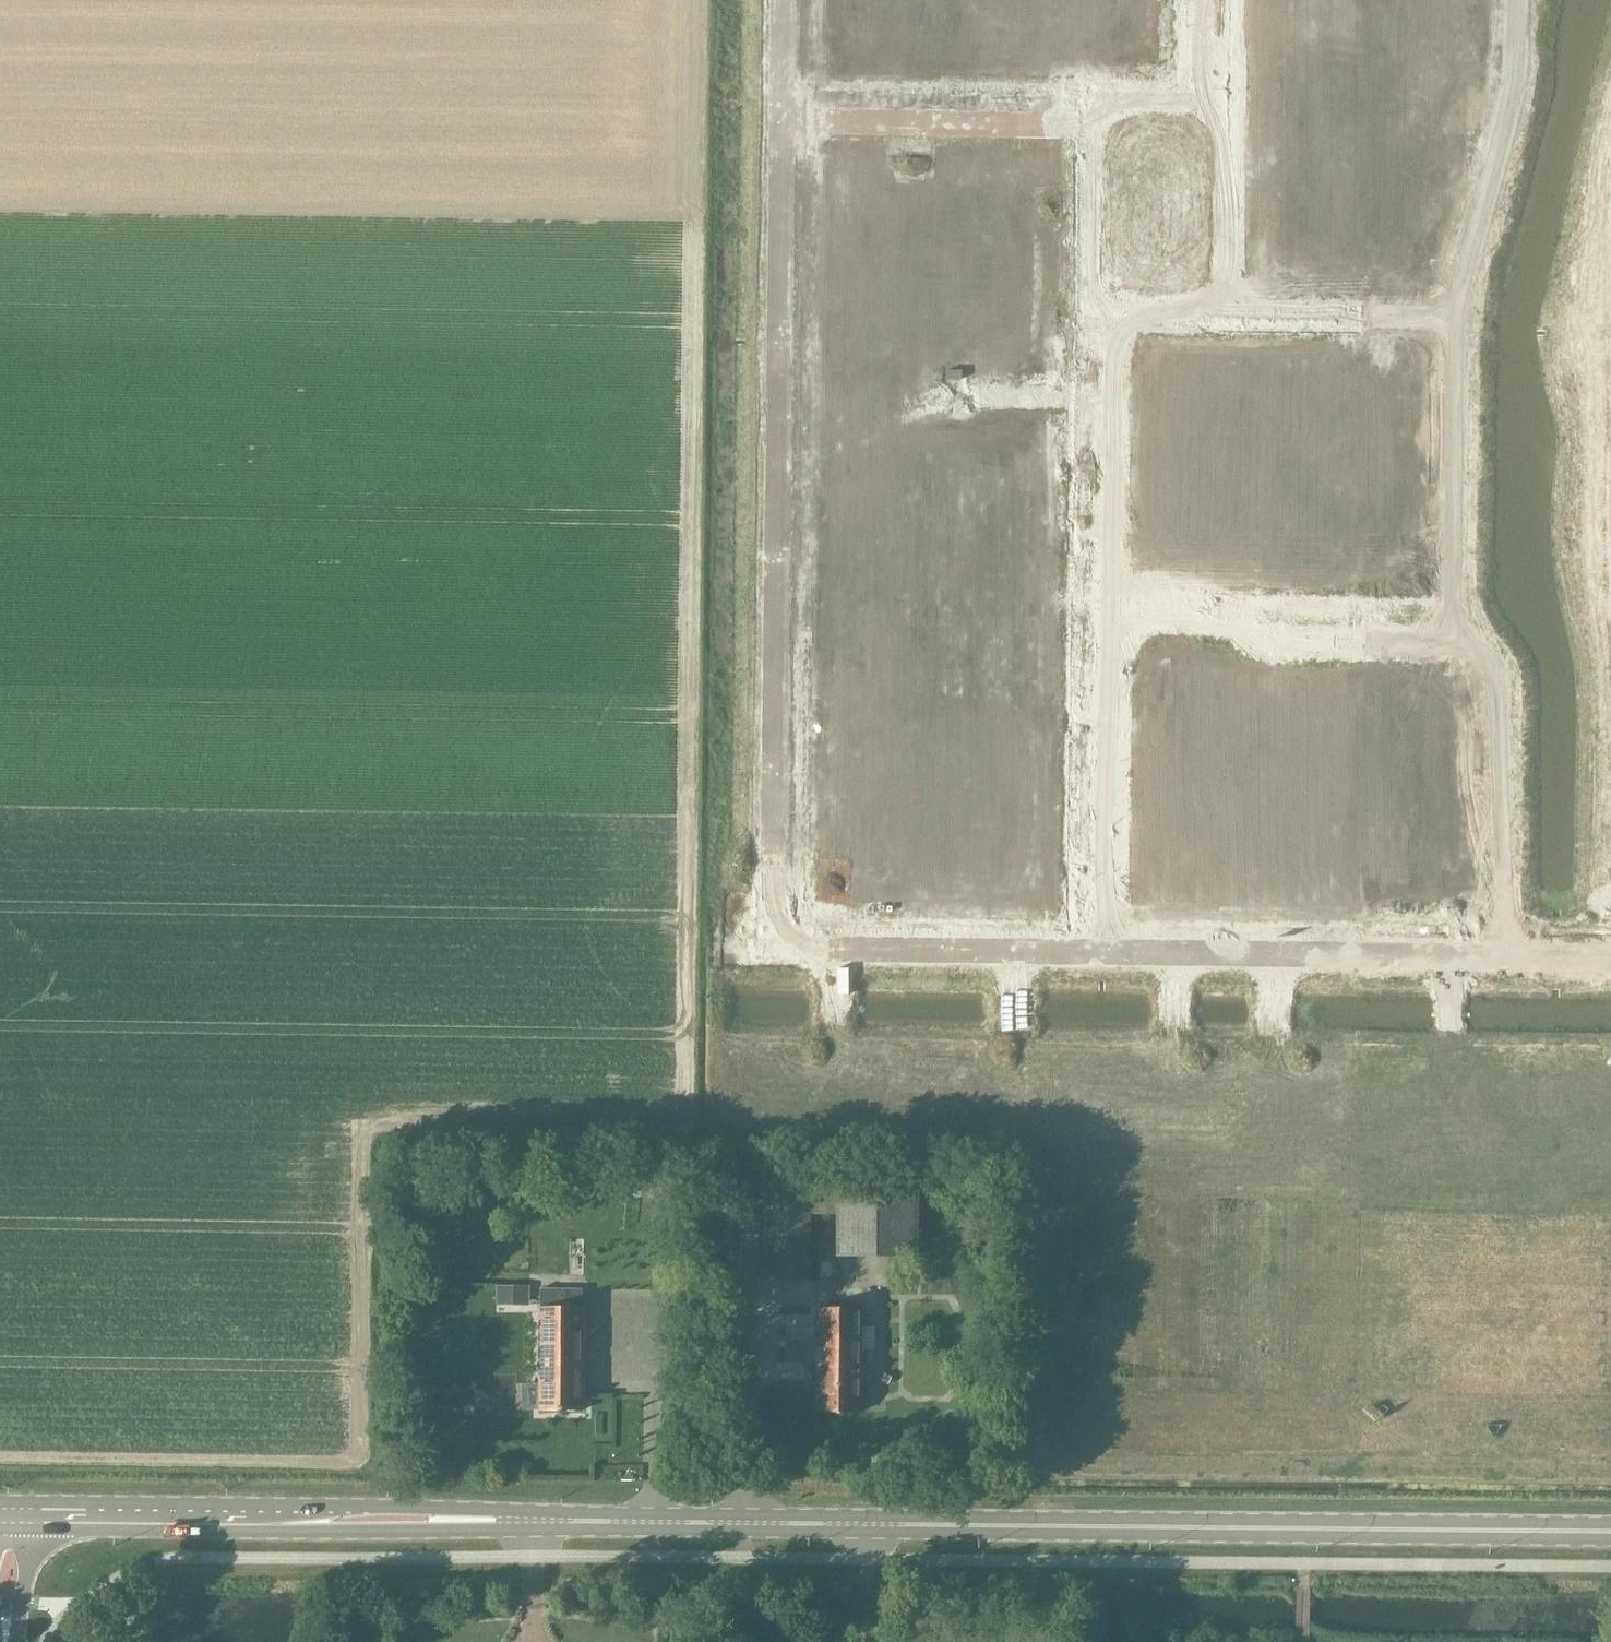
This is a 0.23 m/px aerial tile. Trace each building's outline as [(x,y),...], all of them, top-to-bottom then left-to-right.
[(1098,61),(1098,76),(1126,77),(1126,63),(1159,63),(1159,39),(1111,38),(1111,61),(1098,61)] [(946,198),(946,206),(958,206),(958,198),(946,198)] [(946,209),(946,217),(958,217),(958,208),(946,209)] [(961,370),(945,370),(945,378),(961,379),(961,370)] [(988,445),(988,464),(992,464),(992,491),(1050,491),(1050,463),(1035,462),(1035,445),(988,445)] [(987,517),(987,536),(1034,537),(1035,520),(1049,520),(1050,491),(992,491),(991,517),(987,517)] [(976,545),(975,568),(994,568),(994,591),(1049,592),(1049,591),(1045,591),(1045,561),(1016,560),(1017,545),(976,545)] [(1148,682),(1148,704),(1148,707),(1195,708),(1195,684),(1208,685),(1208,670),(1181,669),(1181,683),(1148,682)] [(1148,707),(1148,732),(1180,732),(1180,746),(1208,746),(1208,731),(1195,731),(1195,708),(1148,707)] [(836,1256),(919,1256),(918,1180),(836,1180),(836,1185),(836,1214),(836,1256)] [(810,1275),(810,1214),(836,1214),(836,1185),(764,1185),(763,1275),(810,1275)] [(583,1408),(583,1272),(540,1272),(539,1408),(583,1408)] [(860,1411),(860,1308),(816,1308),(816,1411),(860,1411)]
